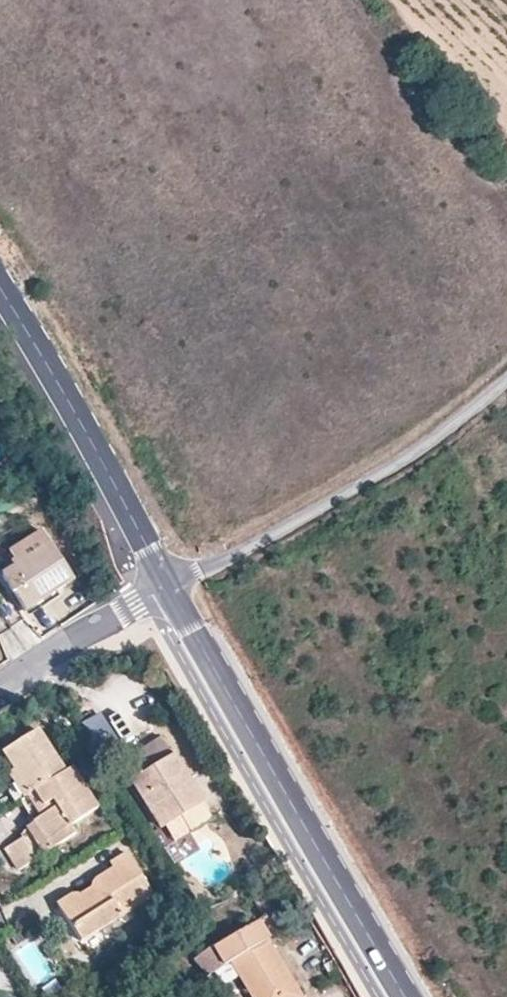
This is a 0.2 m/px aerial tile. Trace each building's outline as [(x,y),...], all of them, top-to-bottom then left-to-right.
[(24,462),(34,455),(28,443),(17,450),(24,462)] [(17,467),(24,462),(17,450),(10,456),(17,467)] [(17,467),(10,456),(0,463),(0,479),(17,467)] [(10,551),(15,558),(18,564),(13,567),(1,575),(26,610),(74,579),(40,531),(10,551)] [(18,564),(15,558),(10,561),(13,567),(18,564)] [(32,793),(64,772),(37,731),(2,754),(18,778),(30,795),(32,793)] [(172,768),(178,766),(160,737),(127,759),(140,779),(131,784),(160,830),(163,827),(178,818),(189,834),(212,821),(182,774),(177,777),(172,768)] [(182,774),(178,766),(172,768),(177,777),(182,774)] [(97,808),(71,768),(64,772),(32,793),(40,805),(45,813),(30,822),(21,834),(36,858),(73,833),(69,828),(97,808)] [(30,795),(18,778),(7,785),(6,793),(13,803),(21,797),(22,799),(30,795)] [(22,799),(18,803),(26,814),(40,805),(32,793),(30,795),(22,799)] [(178,818),(163,827),(174,844),(189,834),(178,818)] [(81,901),(77,895),(73,894),(57,904),(81,941),(153,895),(125,853),(109,863),(112,868),(93,879),(90,888),(94,893),(81,901)] [(223,887),(231,900),(244,894),(236,880),(223,887)] [(90,888),(77,895),(81,901),(94,893),(90,888)] [(209,975),(229,963),(238,978),(250,996),(297,996),(264,942),(268,939),(257,923),(192,962),(203,979),(209,975)] [(229,963),(209,975),(219,990),(238,978),(229,963)]
